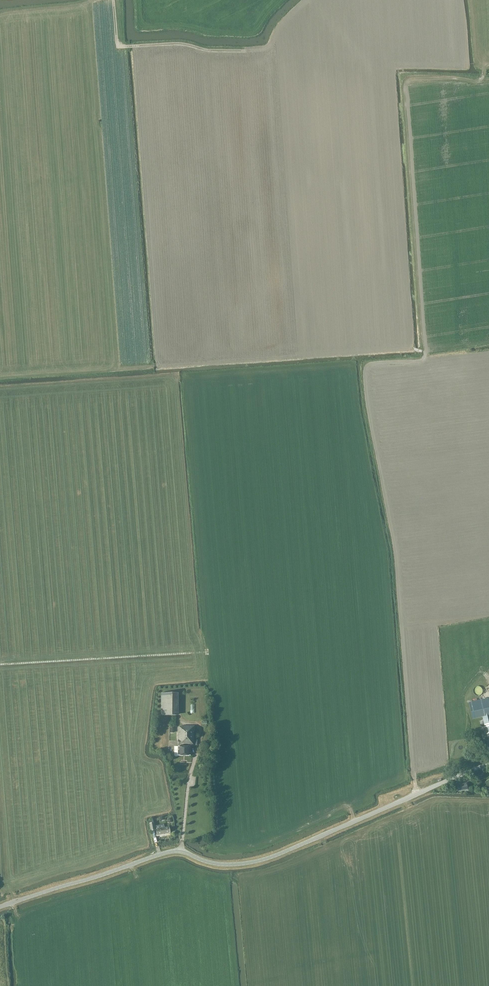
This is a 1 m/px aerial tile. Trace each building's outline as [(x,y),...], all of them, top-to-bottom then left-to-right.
[(482,694),(483,692),(482,690),(481,688),(480,687),(478,687),(476,687),(475,687),(474,688),(473,689),(473,690),(472,691),(472,692),(472,693),(473,694),(474,696),(475,696),(476,697),(477,697),(478,697),(479,697),(480,697),(481,695),(482,694)] [(178,716),(178,693),(161,693),(161,716),(178,716)] [(488,697),(473,700),(474,707),(470,708),(473,719),(482,717),(486,731),(483,732),(484,737),(487,737),(488,742),(488,741),(488,702),(488,697)] [(178,746),(174,746),(174,756),(175,756),(176,756),(176,757),(176,756),(177,756),(178,756),(190,756),(190,749),(190,746),(197,746),(197,740),(196,740),(194,740),(194,726),(182,726),(182,727),(178,727),(178,741),(178,746)] [(458,792),(468,790),(467,783),(457,784),(458,792)] [(164,825),(155,826),(157,835),(170,833),(168,827),(164,828),(164,825)]
